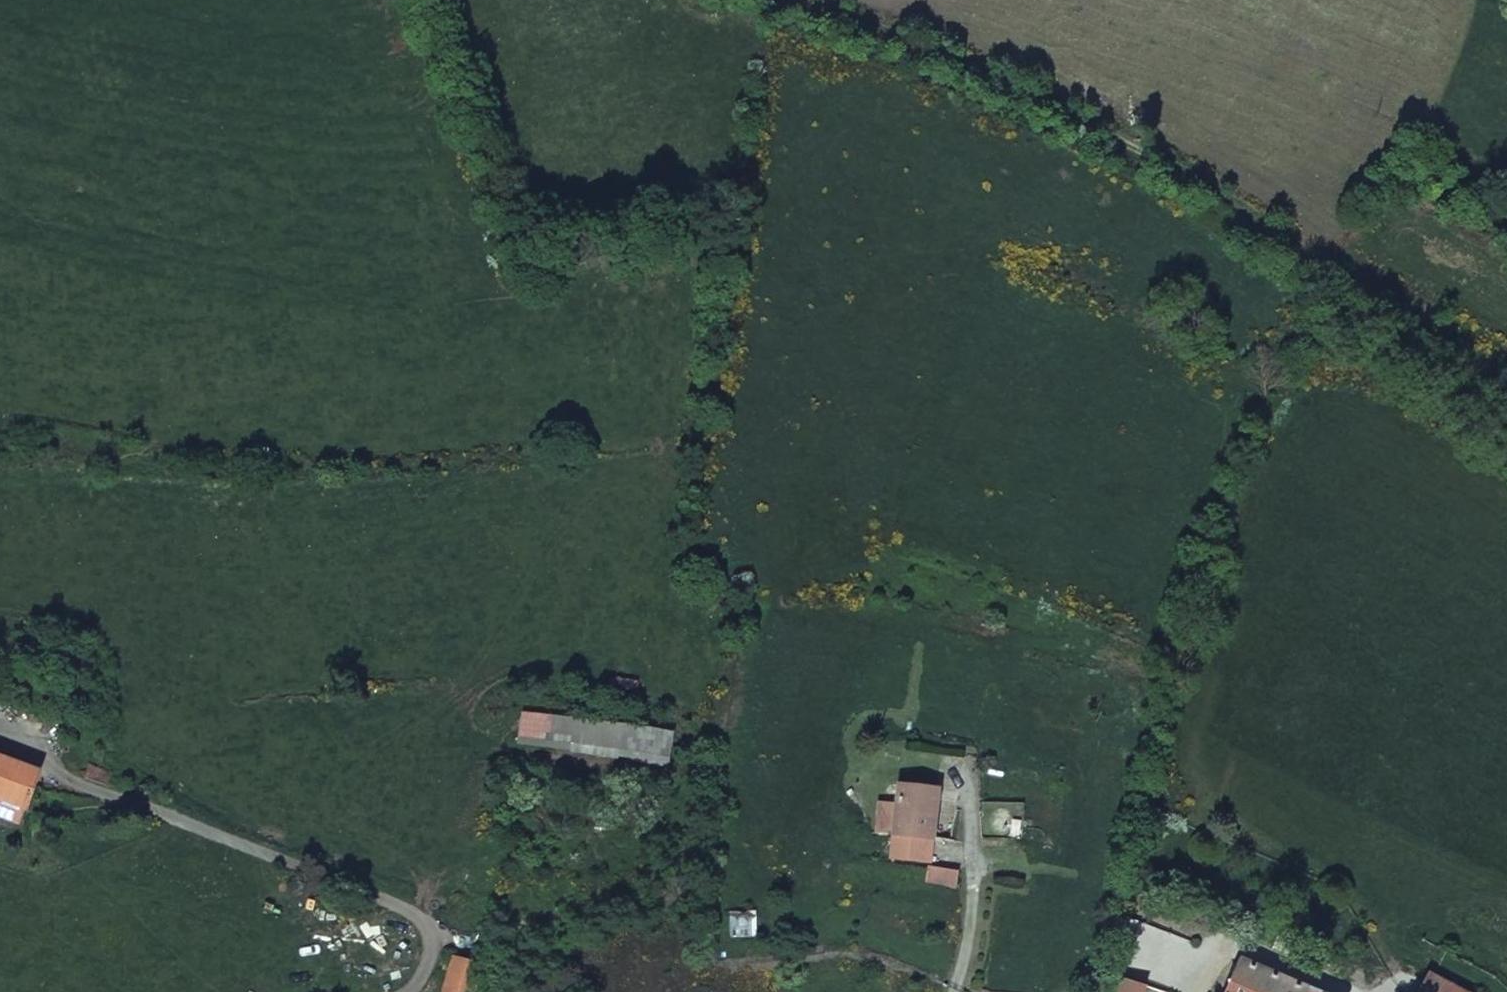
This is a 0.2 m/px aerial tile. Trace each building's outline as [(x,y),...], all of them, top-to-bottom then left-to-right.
[(25,809),(37,774),(0,760),(0,800),(25,809)] [(111,777),(90,768),(85,780),(105,789),(111,777)] [(937,790),(899,786),(892,857),(930,861),(937,790)] [(926,883),(956,888),(959,871),(928,866),(926,883)] [(1237,957),(1222,991),(1318,991),(1237,957)] [(481,968),(455,961),(447,991),(475,991),(481,968)] [(1429,976),(1420,991),(1459,991),(1429,976)] [(1109,991),(1144,991),(1145,987),(1114,977),(1109,991)]
